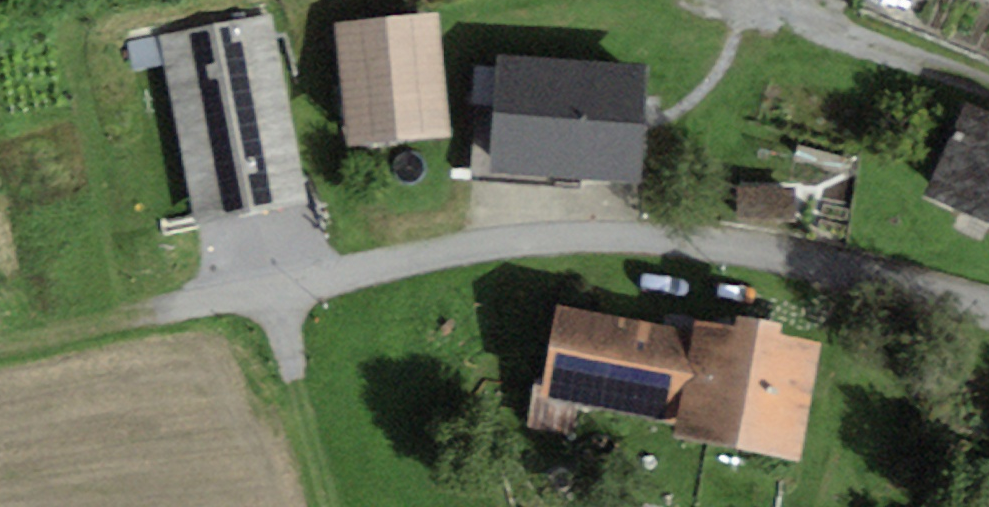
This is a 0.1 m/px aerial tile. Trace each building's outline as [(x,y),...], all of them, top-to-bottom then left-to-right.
[(435,21),(344,30),(355,137),(446,127),(435,21)] [(265,22),(167,43),(202,211),(300,191),(265,22)] [(636,71),(511,61),(504,156),(629,166),(636,71)] [(988,219),(988,147),(947,128),(908,218),(976,248),(988,219)] [(794,193),(736,188),(733,223),(791,228),(794,193)] [(976,248),(988,253),(988,219),(976,248)] [(700,335),(565,309),(549,391),(685,417),(683,428),(795,449),(815,346),(702,324),(700,335)]
